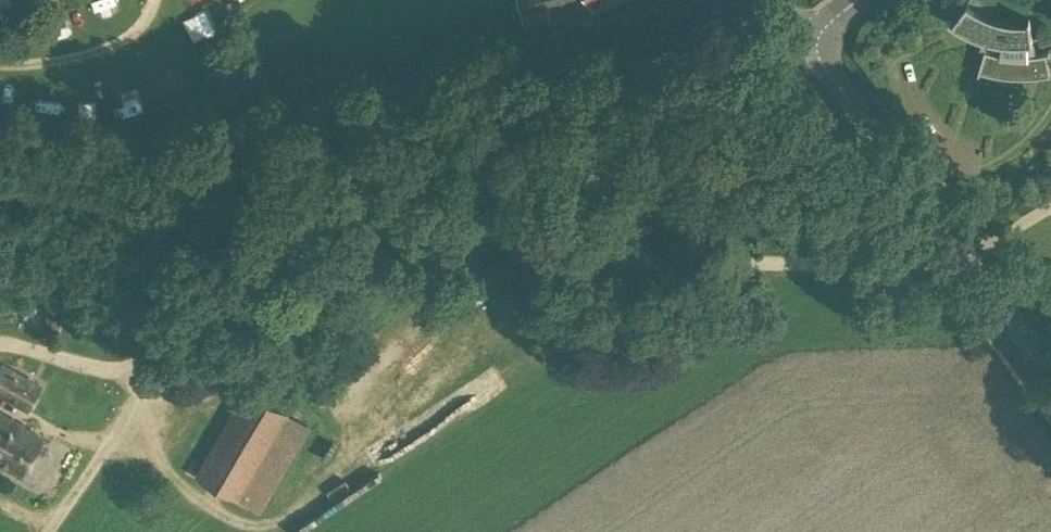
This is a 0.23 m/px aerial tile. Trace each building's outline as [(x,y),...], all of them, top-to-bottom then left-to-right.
[(117,13),(115,0),(94,0),(97,16),(117,13)] [(524,11),(570,0),(521,0),(524,11)] [(981,72),(987,73),(992,74),(1003,76),(1009,77),(1018,77),(1028,77),(1039,76),(1050,75),(1047,54),(1050,53),(1050,52),(1034,54),(1030,18),(1028,18),(1028,22),(1023,22),(1018,22),(1014,21),(1007,20),(1000,19),(993,17),(987,15),(980,11),(973,7),(967,3),(953,22),(949,19),(948,20),(956,26),(961,29),(966,31),(974,35),(979,37),(988,40),(978,73),(980,74),(981,72)] [(192,40),(224,26),(214,5),(183,19),(192,40)] [(67,300),(53,296),(49,308),(63,313),(67,300)] [(48,309),(43,324),(58,329),(63,313),(48,309)] [(28,408),(41,385),(2,364),(0,367),(0,392),(28,408)] [(289,414),(248,390),(199,474),(239,498),(240,497),(261,510),(310,427),(289,415),(289,414)] [(43,437),(0,413),(0,462),(22,474),(43,437)]
